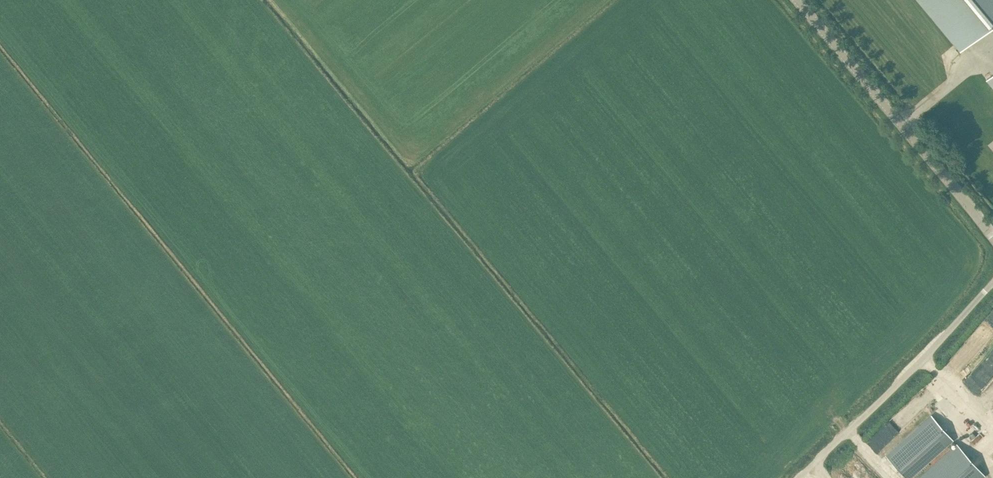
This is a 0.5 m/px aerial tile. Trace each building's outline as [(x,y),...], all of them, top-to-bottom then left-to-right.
[(960,49),(992,22),(992,0),(920,0),(960,49)] [(969,371),(986,387),(991,381),(992,383),(992,347),(969,371)] [(931,414),(885,454),(906,477),(908,477),(953,438),(931,414)] [(956,443),(917,477),(982,477),(985,475),(956,443)]
